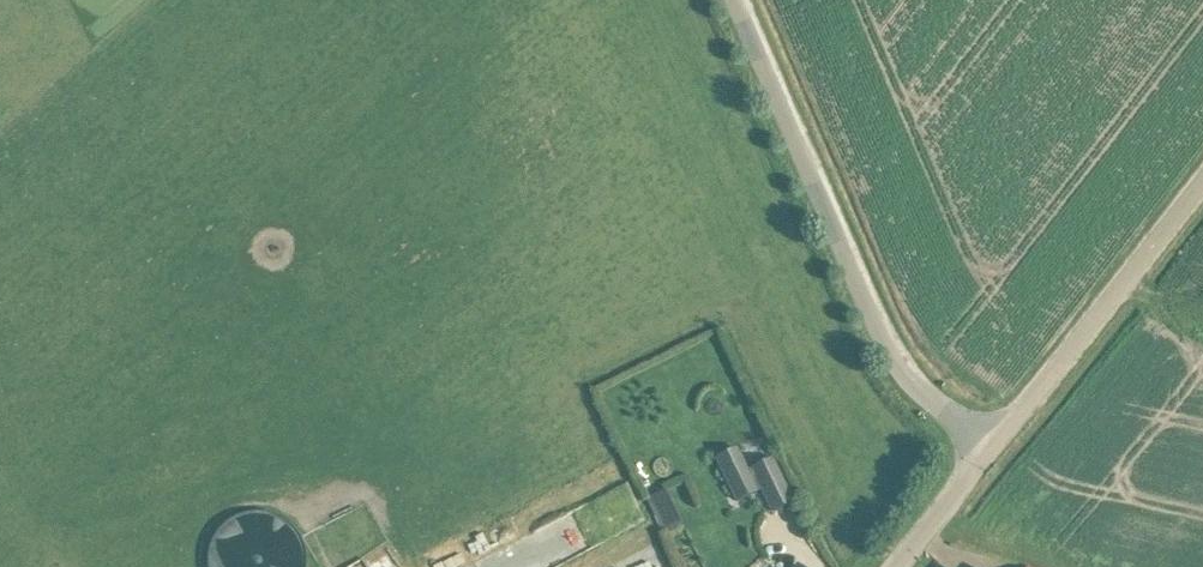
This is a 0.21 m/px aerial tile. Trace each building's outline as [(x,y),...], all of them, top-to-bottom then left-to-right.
[(741,459),(722,469),(738,502),(763,490),(773,511),(793,502),(772,459),(747,471),(741,459)] [(307,564),(307,559),(307,554),(306,549),(304,544),(302,540),(300,535),(297,531),(294,527),(291,524),(287,521),(283,518),(278,516),(274,514),(270,513),(266,512),(262,511),(258,511),(254,511),(250,512),(246,512),(242,513),(238,515),(234,517),(231,519),(227,521),(224,524),(221,526),(218,530),(215,534),(212,538),(210,543),(209,547),(207,552),(207,557),(207,562),(207,566),(307,566),(307,564)]
